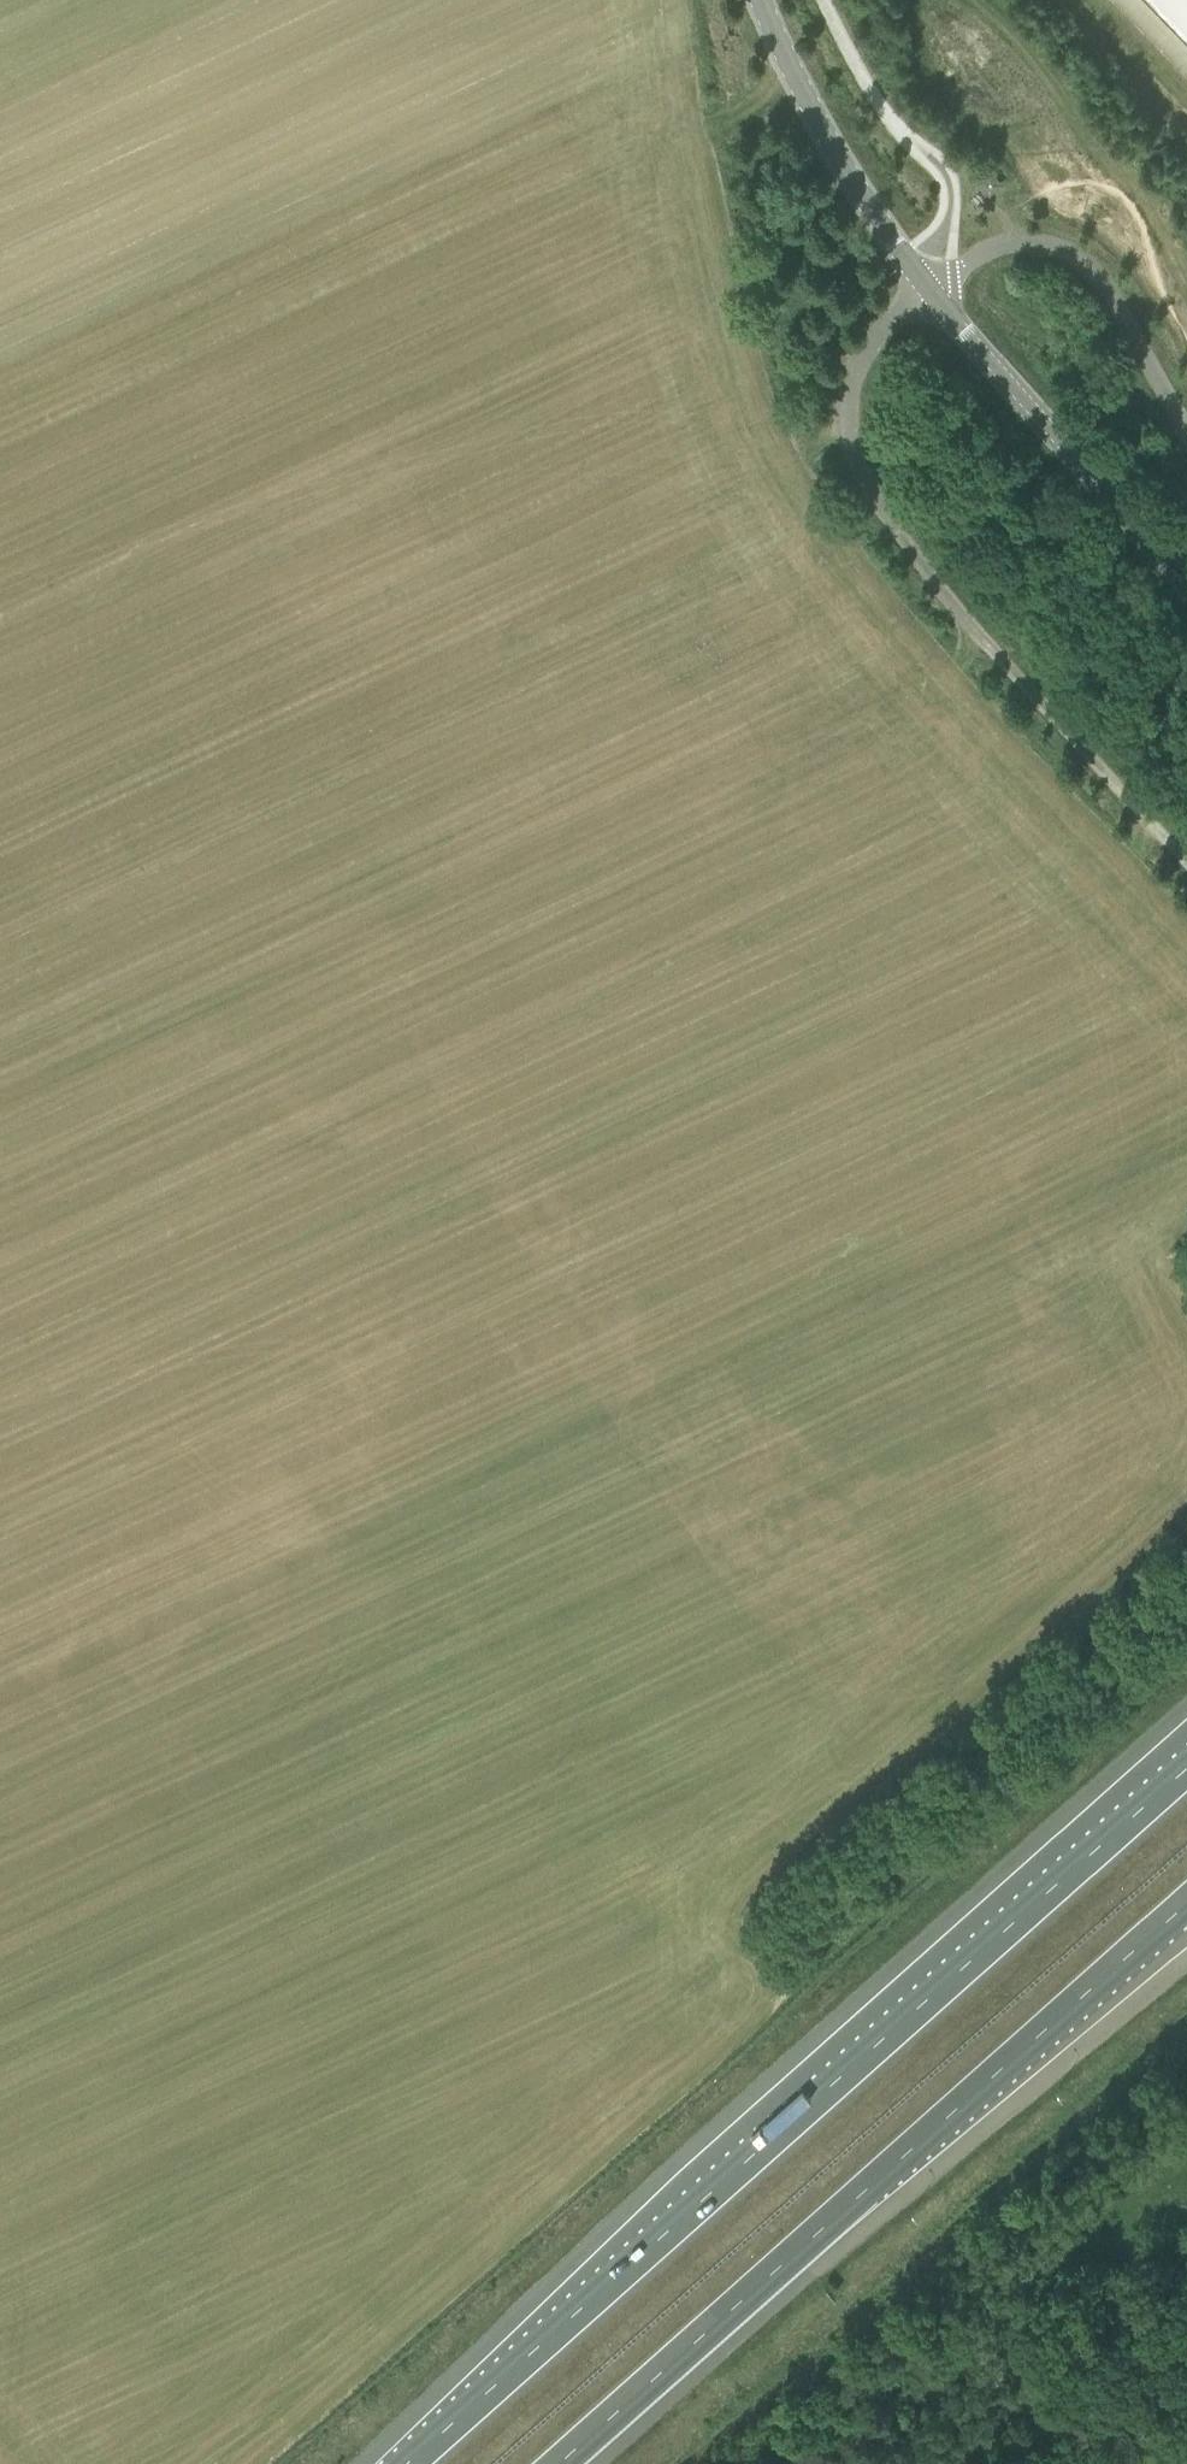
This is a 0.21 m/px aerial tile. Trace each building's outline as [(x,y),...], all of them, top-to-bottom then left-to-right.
[(1186,34),(1186,0),(1153,0),(1186,34)]
